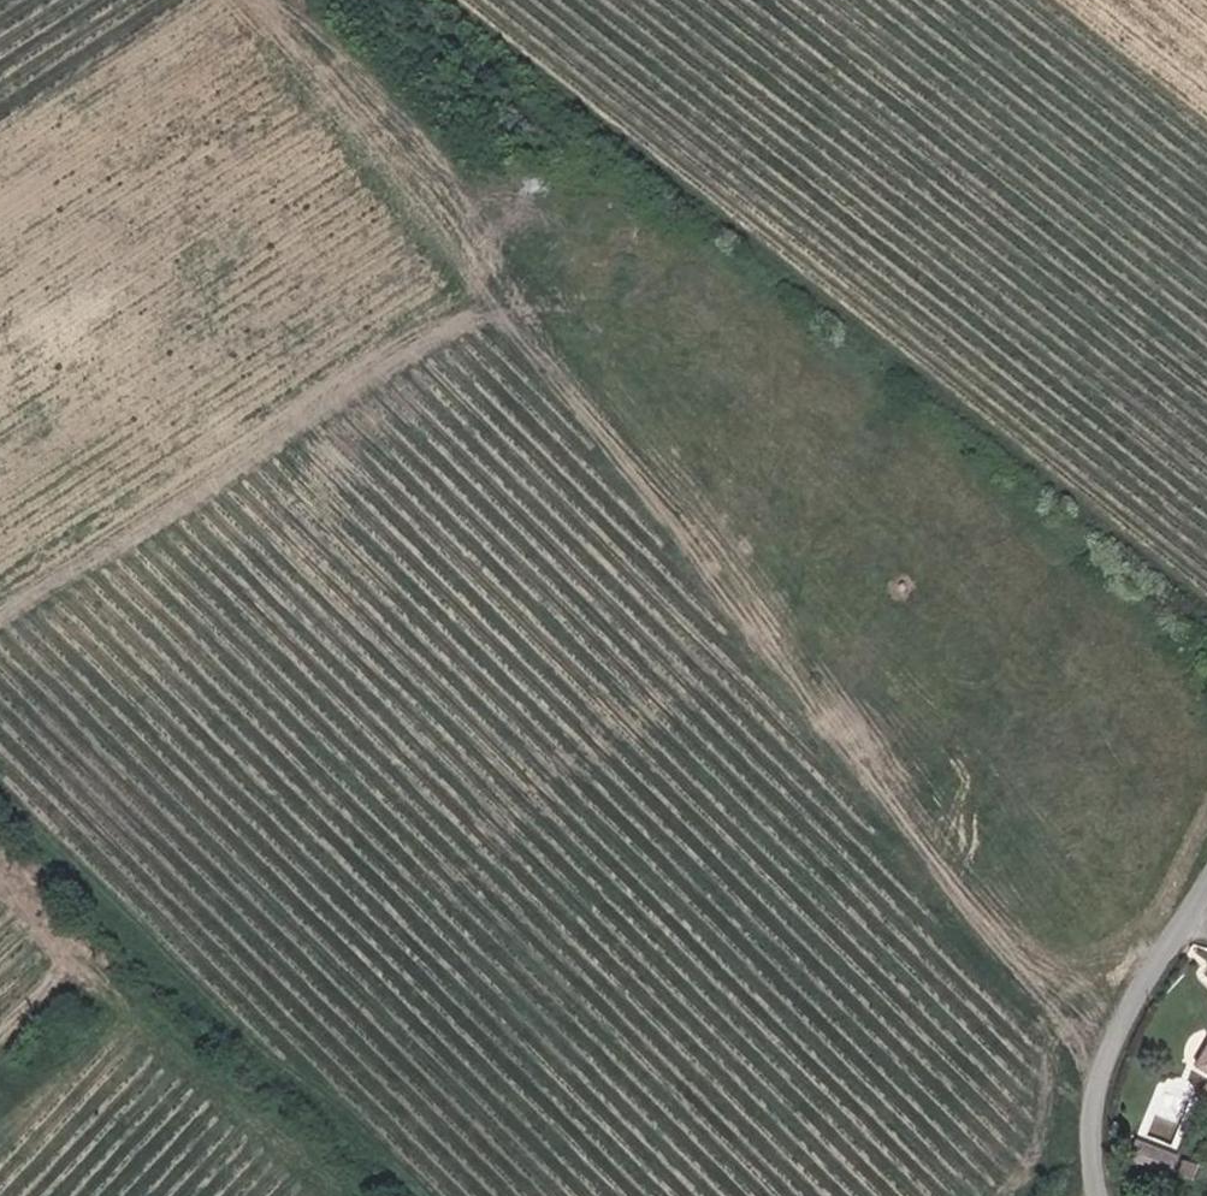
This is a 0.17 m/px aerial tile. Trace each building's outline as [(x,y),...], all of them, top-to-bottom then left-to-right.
[(1178,1171),(1193,1177),(1199,1164),(1183,1157),(1178,1171)]
